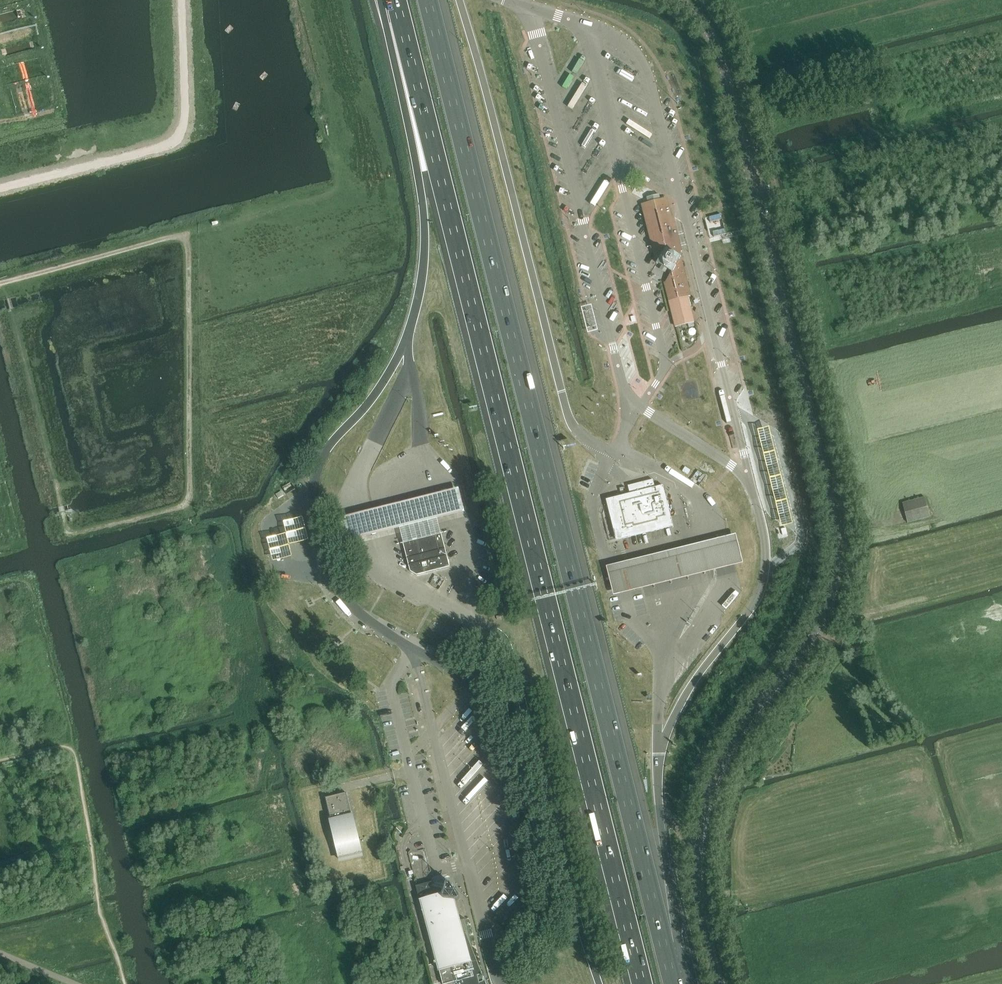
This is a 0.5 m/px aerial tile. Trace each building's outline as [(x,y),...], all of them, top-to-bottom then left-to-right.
[(576,58),(572,56),(562,78),(566,80),(576,58)] [(583,75),(575,71),(570,81),(566,79),(561,91),(575,96),(583,75)] [(589,192),(592,195),(599,184),(595,182),(589,192)] [(598,201),(604,190),(600,188),(594,199),(598,201)] [(642,204),(657,264),(661,267),(660,269),(663,271),(665,272),(667,270),(671,273),(665,284),(668,297),(669,301),(676,328),(677,328),(677,327),(694,323),(690,308),(688,297),(691,296),(680,252),(682,252),(675,225),(674,225),(667,198),(661,200),(659,195),(647,198),(647,203),(642,204)] [(714,210),(705,213),(710,232),(719,230),(714,210)] [(585,335),(598,332),(592,306),(579,309),(585,335)] [(758,430),(781,527),(793,524),(770,427),(758,430)] [(630,494),(612,499),(613,499),(621,534),(671,521),(672,521),(663,486),(655,488),(653,480),(628,487),(630,494)] [(458,487),(344,515),(350,539),(464,511),(458,487)] [(925,498),(902,504),(907,523),(930,517),(925,498)] [(296,521),(283,524),(286,536),(267,541),(273,564),(293,559),(290,547),(301,544),(309,542),(303,519),(296,521)] [(441,534),(434,535),(435,538),(425,540),(410,544),(410,542),(404,543),(403,543),(403,544),(403,545),(403,544),(410,572),(417,576),(449,568),(450,568),(450,567),(450,566),(441,534)] [(736,535),(606,567),(613,596),(743,564),(736,535)] [(560,764),(567,763),(564,750),(557,751),(560,764)] [(346,793),(325,799),(341,862),(362,856),(346,793)] [(435,888),(434,883),(416,887),(421,906),(422,906),(436,959),(434,959),(435,964),(437,964),(441,978),(439,979),(440,983),(442,983),(443,983),(450,983),(456,983),(457,983),(485,983),(470,947),(474,946),(467,919),(459,922),(454,901),(456,901),(457,901),(458,901),(458,900),(459,900),(459,899),(459,898),(459,897),(451,885),(451,884),(450,884),(450,883),(449,883),(448,883),(447,884),(446,884),(446,885),(444,890),(435,888)]
